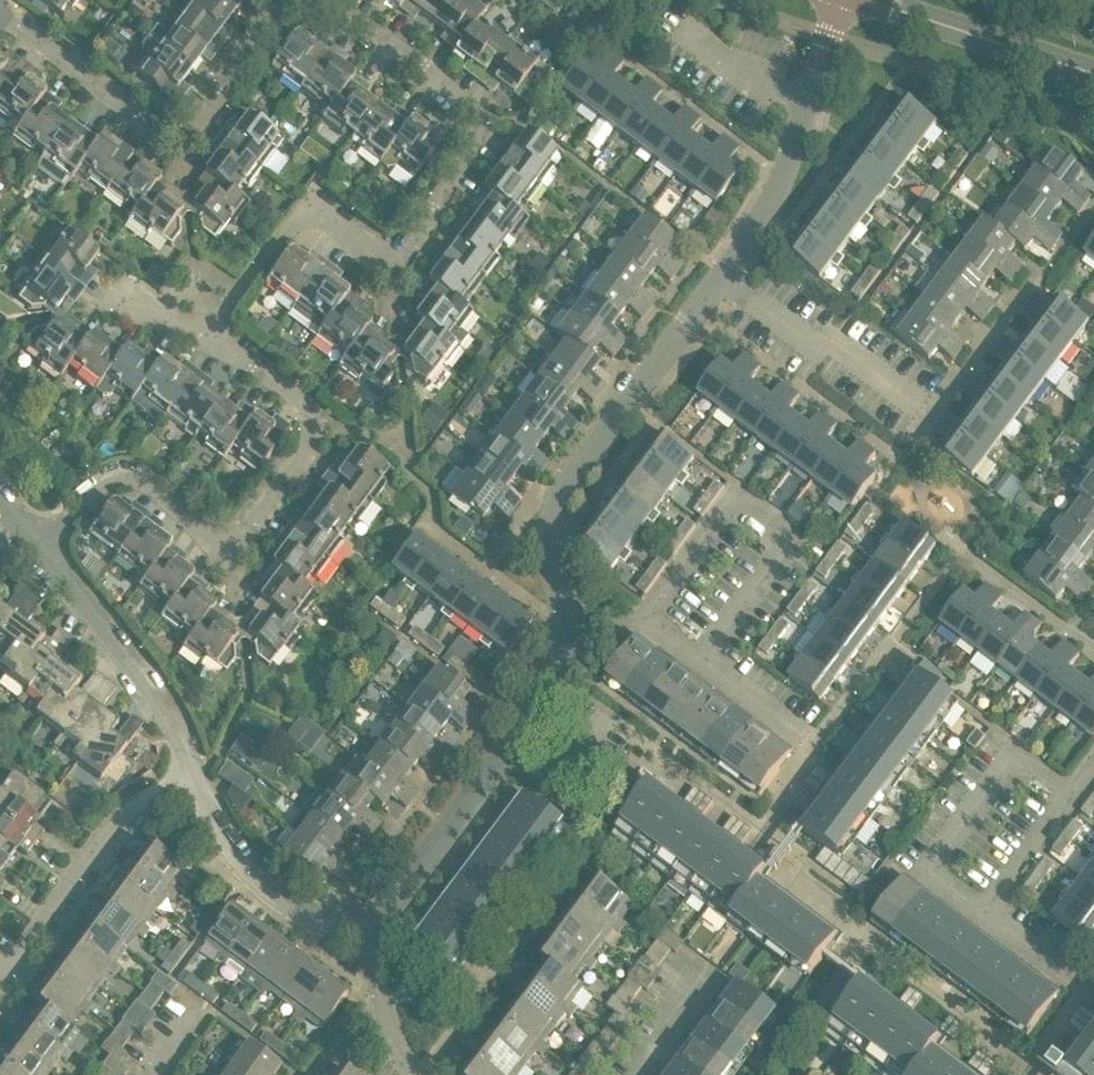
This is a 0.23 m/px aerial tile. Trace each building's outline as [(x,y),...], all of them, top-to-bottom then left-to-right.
[(59,17),(67,7),(72,11),(80,0),(37,0),(59,17)] [(235,13),(226,6),(218,0),(199,0),(198,1),(197,0),(191,0),(178,16),(199,32),(204,36),(213,42),(235,13)] [(399,10),(406,0),(386,0),(399,10)] [(451,0),(406,0),(399,10),(400,10),(406,2),(435,23),(451,0)] [(488,9),(476,0),(451,0),(435,23),(462,43),(455,52),(456,52),(471,32),(488,9)] [(558,16),(569,0),(542,0),(540,3),(558,16)] [(136,27),(145,15),(133,6),(124,18),(136,27)] [(484,73),(510,39),(491,25),(487,30),(479,24),(489,9),(488,9),(471,32),(456,52),(475,66),(484,73)] [(157,26),(148,39),(162,49),(191,71),(213,42),(204,36),(199,32),(178,16),(166,32),(157,26)] [(281,76),(301,90),(320,65),(327,56),(297,34),(272,69),(281,76)] [(131,70),(170,99),(191,71),(162,49),(148,39),(143,45),(144,54),(131,70)] [(510,39),(484,73),(494,81),(506,89),(514,95),(518,90),(535,66),(539,61),(529,54),(510,39)] [(580,103),(615,57),(606,51),(595,67),(584,58),(560,89),(580,103)] [(322,121),(356,77),(327,56),(320,65),(301,90),(320,105),(329,112),(322,121)] [(615,57),(580,103),(599,118),(622,87),(612,79),(623,64),(615,57)] [(17,72),(0,59),(0,94),(17,72)] [(539,89),(547,78),(537,70),(529,81),(539,89)] [(14,139),(47,95),(17,72),(0,94),(0,113),(12,123),(16,117),(25,123),(14,138),(14,139)] [(354,137),(355,138),(377,108),(360,95),(367,85),(356,77),(322,121),(342,136),(350,142),(354,137)] [(618,133),(653,86),(645,80),(633,95),(622,87),(599,118),(618,133)] [(653,86),(618,133),(637,147),(661,116),(650,108),(661,93),(653,86)] [(36,146),(47,154),(68,125),(41,104),(48,95),(47,95),(14,139),(32,152),(36,146)] [(263,102),(255,96),(247,106),(256,113),(263,102)] [(890,122),(927,149),(931,145),(925,140),(937,125),(905,101),(890,122)] [(412,119),(405,129),(377,108),(355,138),(365,145),(361,150),(380,164),(413,120),(412,119)] [(657,161),(691,115),(683,109),(671,124),(661,116),(637,147),(657,161)] [(676,176),(699,145),(688,137),(700,122),(691,115),(657,161),(676,176)] [(239,129),(228,145),(262,171),(284,141),(270,131),(249,116),(239,129)] [(396,167),(413,180),(442,142),(413,120),(380,164),(381,165),(382,164),(388,169),(396,167)] [(876,141),(907,164),(918,150),(924,154),(927,149),(890,122),(876,141)] [(70,180),(71,181),(104,137),(103,136),(96,146),(68,125),(47,154),(43,160),(42,159),(36,167),(64,188),(70,180)] [(999,128),(993,137),(1005,145),(1011,137),(999,128)] [(506,161),(540,187),(555,168),(550,164),(557,154),(528,132),(506,161)] [(87,179),(106,194),(132,158),(104,137),(71,181),(72,182),(82,168),(91,174),(87,179)] [(695,190),(730,144),(721,138),(710,153),(699,145),(676,176),(695,190)] [(861,160),(898,188),(902,183),(896,179),(907,164),(876,141),(861,160)] [(730,144),(695,190),(715,205),(738,174),(727,165),(738,150),(730,144)] [(989,144),(980,156),(992,164),(1000,153),(989,144)] [(206,174),(235,195),(242,187),(247,191),(262,171),(228,145),(206,174)] [(949,165),(956,171),(967,156),(959,150),(949,165)] [(1085,206),(1091,197),(1075,185),(1084,174),(1054,151),(1038,171),(1085,206)] [(127,223),(128,224),(161,179),(142,165),(135,175),(126,168),(133,158),(132,158),(106,194),(126,209),(129,203),(137,209),(127,223)] [(598,160),(592,169),(600,174),(606,166),(598,160)] [(847,179),(878,203),(889,188),(895,193),(898,188),(861,160),(847,179)] [(526,206),(540,187),(506,161),(485,190),(528,222),(528,221),(515,211),(521,202),(526,206)] [(945,185),(956,171),(949,165),(938,180),(945,185)] [(974,168),(967,177),(977,185),(984,176),(974,168)] [(1078,214),(1085,206),(1038,171),(1024,191),(1054,214),(1063,202),(1078,214)] [(207,191),(193,209),(202,216),(198,220),(199,222),(202,232),(215,241),(229,221),(235,225),(249,206),(249,205),(235,195),(206,174),(205,175),(223,187),(216,197),(207,191)] [(181,235),(179,224),(180,222),(177,219),(184,210),(155,190),(162,180),(161,179),(128,224),(148,238),(152,233),(172,247),(181,235)] [(833,198),(870,226),(873,221),(868,217),(878,203),(847,179),(833,198)] [(649,195),(637,186),(630,195),(641,204),(649,195)] [(920,204),(928,209),(938,195),(931,189),(920,204)] [(348,190),(342,198),(350,203),(356,196),(348,190)] [(513,241),(528,222),(485,190),(470,210),(479,216),(472,225),(502,247),(509,238),(513,241)] [(367,205),(372,197),(361,191),(356,198),(367,205)] [(1047,224),(1054,214),(1024,191),(1010,210),(1056,244),(1062,235),(1047,224)] [(819,217),(850,240),(861,226),(866,230),(870,226),(833,198),(819,217)] [(584,216),(590,207),(578,199),(572,208),(584,216)] [(917,224),(928,209),(920,204),(909,218),(917,224)] [(283,217),(274,210),(267,220),(277,226),(283,217)] [(1056,244),(1010,210),(996,229),(985,221),(1026,252),(1025,253),(1034,241),(1050,252),(1056,244)] [(804,236),(841,264),(845,259),(839,255),(850,240),(819,217),(804,236)] [(630,240),(676,274),(682,265),(667,254),(675,243),(645,220),(630,240)] [(1026,252),(985,221),(970,241),(1017,276),(1024,267),(1008,256),(1016,246),(1025,253),(1026,252)] [(495,257),(502,247),(472,225),(451,254),(485,280),(499,260),(495,257)] [(891,242),(899,247),(910,232),(902,227),(891,242)] [(43,257),(69,277),(76,267),(85,274),(99,254),(70,232),(62,242),(57,238),(43,257)] [(838,268),(841,264),(804,236),(790,255),(821,279),(832,264),(838,268)] [(99,243),(106,248),(109,243),(102,238),(99,243)] [(574,240),(567,250),(575,256),(582,246),(574,240)] [(670,282),(676,274),(630,240),(616,259),(646,282),(654,271),(670,282)] [(1011,284),(1017,276),(970,241),(956,260),(987,284),(996,272),(1011,284)] [(888,262),(899,247),(891,242),(881,256),(888,262)] [(1086,255),(1093,261),(1093,244),(1086,255)] [(276,292),(295,307),(321,272),(292,251),(270,279),(280,287),(276,292)] [(470,299),(485,280),(451,254),(447,260),(430,282),(473,315),(474,314),(460,304),(466,296),(470,299)] [(540,254),(530,267),(540,274),(549,262),(540,254)] [(62,286),(69,277),(43,257),(28,276),(33,280),(18,300),(31,310),(42,308),(44,310),(46,306),(55,312),(70,292),(62,286)] [(616,259),(602,278),(647,312),(653,304),(638,293),(646,282),(616,259)] [(980,294),(987,284),(956,260),(941,280),(988,315),(995,305),(980,294)] [(863,280),(871,286),(881,271),(874,265),(863,280)] [(533,283),(540,274),(530,267),(529,266),(523,275),(533,283)] [(316,336),(318,337),(350,294),(331,279),(321,272),(295,307),(292,310),(320,332),(316,336)] [(587,298),(617,320),(625,310),(641,321),(647,312),(602,278),(593,272),(578,291),(587,298)] [(860,300),(871,286),(863,280),(852,295),(860,300)] [(982,323),(988,315),(941,280),(928,298),(959,322),(967,311),(982,323)] [(470,338),(461,331),(473,315),(430,282),(429,283),(438,290),(431,299),(417,318),(461,350),(470,338)] [(893,291),(883,284),(879,290),(888,298),(893,291)] [(339,367),(372,324),(353,310),(347,319),(337,312),(351,294),(350,294),(318,337),(336,351),(339,347),(340,346),(349,353),(339,367)] [(609,331),(617,320),(587,298),(573,316),(619,350),(625,343),(609,331)] [(928,298),(913,318),(960,353),(966,344),(951,332),(959,322),(928,298)] [(5,319),(27,316),(4,300),(0,300),(0,315),(5,319)] [(1027,309),(1074,343),(1089,323),(1058,300),(1049,312),(1034,300),(1027,309)] [(1084,300),(1076,311),(1089,321),(1093,314),(1093,307),(1084,300)] [(1028,339),(1059,362),(1074,343),(1027,309),(1021,317),(1036,328),(1028,339)] [(558,336),(567,343),(568,342),(589,358),(597,348),(612,359),(619,350),(573,316),(558,336)] [(446,370),(461,350),(417,318),(416,319),(425,325),(418,335),(404,354),(412,360),(409,364),(411,366),(412,376),(426,386),(440,366),(446,370)] [(953,362),(960,353),(913,318),(899,337),(930,361),(937,350),(953,362)] [(40,365),(59,379),(69,365),(79,353),(70,345),(76,336),(57,322),(50,331),(47,328),(45,329),(34,333),(25,345),(44,359),(40,365)] [(372,324),(339,367),(358,382),(362,377),(382,392),(393,377),(392,370),(393,367),(389,364),(395,355),(375,341),(368,349),(359,342),(373,325),(372,324)] [(79,353),(69,365),(79,372),(75,377),(95,391),(95,390),(114,365),(105,358),(112,349),(92,335),(79,353)] [(520,349),(526,342),(518,335),(512,343),(520,349)] [(999,347),(1045,382),(1059,362),(1028,339),(1020,350),(1005,339),(999,347)] [(567,343),(553,362),(599,396),(605,388),(590,376),(598,365),(592,360),(589,358),(568,342),(567,343)] [(495,354),(484,346),(474,360),(485,368),(495,354)] [(301,354),(293,347),(286,356),(295,363),(301,354)] [(1000,377),(1031,401),(1045,382),(999,347),(993,355),(1007,367),(1000,377)] [(114,365),(95,390),(103,396),(111,395),(114,392),(130,404),(156,369),(127,348),(114,365)] [(718,409),(753,362),(744,356),(733,371),(721,363),(698,394),(718,409)] [(508,371),(515,363),(508,357),(501,366),(508,371)] [(159,425),(166,416),(192,382),(163,360),(156,369),(130,404),(159,425)] [(539,381),(569,404),(578,393),(593,405),(599,396),(553,362),(539,381)] [(737,423),(760,392),(749,384),(761,369),(753,362),(718,409),(737,423)] [(970,385),(1017,420),(1031,401),(1000,377),(992,388),(977,377),(970,385)] [(482,381),(474,392),(482,399),(490,388),(482,381)] [(539,381),(524,401),(571,435),(577,426),(562,415),(569,404),(539,381)] [(188,426),(198,433),(221,403),(192,382),(166,416),(185,430),(188,426)] [(756,438),(791,391),(783,385),(771,400),(760,392),(737,423),(756,438)] [(1002,439),(1017,420),(970,385),(964,394),(979,405),(971,416),(1002,439)] [(401,401),(399,389),(389,390),(390,403),(401,401)] [(776,452),(799,421),(788,413),(800,397),(791,391),(756,438),(776,452)] [(473,393),(468,400),(477,407),(483,400),(473,393)] [(524,401),(510,420),(541,442),(549,432),(564,443),(571,435),(524,401)] [(204,445),(224,460),(256,416),(255,415),(248,424),(221,403),(198,433),(207,440),(204,445)] [(434,434),(449,415),(434,403),(419,424),(434,434)] [(795,467),(829,420),(821,414),(809,430),(799,421),(776,452),(795,467)] [(942,424),(988,459),(1002,439),(971,416),(963,426),(948,415),(942,424)] [(256,416),(224,460),(233,449),(235,446),(243,452),(242,455),(240,458),(259,472),(262,469),(279,447),(286,438),(285,438),(275,430),(256,416)] [(510,420),(496,439),(542,473),(548,464),(533,453),(541,442),(510,420)] [(814,481),(837,450),(826,442),(838,426),(829,420),(795,467),(814,481)] [(973,478),(988,459),(942,424),(936,432),(950,443),(941,455),(973,478)] [(649,456),(686,483),(689,479),(684,475),(696,458),(665,435),(649,456)] [(495,440),(482,458),(512,480),(520,470),(536,481),(542,473),(496,439),(495,440)] [(48,450),(51,446),(45,440),(41,444),(48,450)] [(833,496),(868,448),(860,442),(848,458),(837,450),(814,481),(833,496)] [(57,459),(62,459),(65,455),(65,449),(61,445),(55,446),(52,450),(52,455),(57,459)] [(868,448),(833,496),(853,510),(876,479),(865,470),(876,455),(868,448)] [(338,479),(373,504),(387,485),(382,482),(389,471),(360,450),(345,469),(338,479)] [(682,488),(686,483),(649,456),(635,475),(666,498),(677,484),(682,488)] [(467,477),(513,511),(520,503),(504,491),(512,480),(482,458),(478,463),(467,477)] [(455,468),(440,487),(483,519),(492,508),(508,520),(513,511),(467,477),(455,468)] [(655,513),(666,498),(635,475),(621,494),(657,521),(661,517),(655,513)] [(1090,475),(1076,494),(1093,508),(1093,477),(1090,475)] [(1013,478),(998,497),(1009,505),(1024,486),(1013,478)] [(316,508),(345,530),(353,520),(358,524),(373,504),(338,479),(331,488),(316,508)] [(705,498),(713,504),(724,489),(716,483),(705,498)] [(1023,492),(1014,503),(1024,511),(1033,499),(1023,492)] [(654,526),(657,521),(621,494),(607,513),(638,536),(649,522),(654,526)] [(1076,494),(1075,496),(1084,502),(1070,520),(1093,538),(1093,508),(1076,494)] [(702,518),(713,504),(705,498),(694,512),(702,518)] [(92,531),(88,537),(98,544),(117,558),(142,524),(126,512),(113,503),(109,500),(90,514),(100,521),(92,531)] [(788,516),(804,528),(814,515),(797,503),(788,516)] [(857,519),(865,525),(866,524),(873,515),(876,512),(867,505),(857,519)] [(1009,506),(1001,516),(1007,520),(1014,519),(1018,513),(1009,506)] [(295,536),(329,562),(344,543),(339,539),(345,530),(316,508),(303,526),(295,536)] [(627,551),(638,536),(607,513),(592,532),(629,559),(632,555),(627,551)] [(454,528),(466,537),(473,528),(461,519),(454,528)] [(855,539),(865,525),(857,519),(846,533),(855,539)] [(1070,520),(1056,540),(1087,563),(1093,553),(1093,538),(1070,520)] [(677,536),(685,542),(696,527),(688,521),(677,536)] [(139,587),(171,546),(142,524),(117,558),(136,572),(140,567),(148,573),(138,587),(139,587)] [(885,540),(922,569),(937,549),(905,525),(895,540),(889,536),(885,540)] [(994,526),(986,536),(996,543),(1004,533),(994,526)] [(625,564),(629,559),(592,532),(577,552),(608,575),(620,560),(625,564)] [(274,565),(317,597),(317,596),(303,586),(310,577),(315,581),(329,562),(295,536),(288,545),(274,565)] [(674,557),(685,542),(677,536),(666,551),(674,557)] [(408,589),(435,553),(414,537),(391,568),(407,580),(403,585),(408,589)] [(907,588),(922,569),(885,540),(882,545),(887,549),(877,564),(907,588)] [(1079,574),(1087,563),(1056,540),(1042,559),(1088,593),(1093,585),(1079,574)] [(828,558),(836,564),(847,550),(838,544),(828,558)] [(161,618),(194,575),(166,554),(172,546),(171,546),(139,587),(157,601),(161,596),(171,603),(160,617),(161,618)] [(431,598),(454,567),(435,553),(408,589),(413,592),(417,587),(431,598)] [(825,578),(836,564),(828,558),(817,572),(825,578)] [(1088,593),(1042,559),(1027,579),(1057,602),(1066,590),(1081,602),(1088,593)] [(649,574),(657,580),(667,566),(659,560),(649,574)] [(893,607),(907,588),(877,564),(866,578),(860,573),(856,578),(893,607)] [(302,616),(317,597),(274,565),(273,566),(282,572),(261,600),(304,632),(305,631),(290,621),(297,612),(302,616)] [(446,617),(473,581),(454,567),(431,598),(446,608),(441,614),(446,617)] [(377,580),(364,572),(358,581),(370,589),(377,580)] [(646,594),(657,580),(649,574),(638,589),(646,594)] [(183,649),(216,606),(197,592),(188,585),(195,576),(194,575),(161,618),(180,632),(184,627),(193,634),(182,649),(183,649)] [(879,626),(893,607),(856,578),(853,583),(859,587),(848,602),(879,626)] [(469,626),(492,595),(473,581),(446,617),(451,621),(455,615),(469,626)] [(799,596),(807,603),(818,588),(810,582),(799,596)] [(33,594),(24,586),(7,608),(0,603),(0,638),(33,594)] [(961,638),(995,592),(987,586),(975,601),(964,593),(941,623),(961,638)] [(980,653),(1003,622),(992,614),(1004,598),(995,592),(961,638),(980,653)] [(45,637),(27,624),(44,602),(33,594),(0,638),(0,655),(8,661),(0,671),(1,672),(18,650),(29,658),(29,657),(45,637)] [(484,646),(512,609),(492,595),(469,626),(484,637),(480,643),(484,646)] [(796,617),(807,603),(799,596),(788,611),(796,617)] [(289,652),(304,632),(261,600),(260,601),(278,614),(271,624),(262,617),(248,635),(257,642),(254,646),(256,647),(257,659),(269,668),(284,649),(289,652)] [(385,619),(391,611),(377,600),(371,608),(385,619)] [(864,646),(879,626),(848,602),(837,616),(831,612),(828,617),(864,646)] [(236,660),(234,650),(235,648),(232,646),(239,637),(219,623),(210,616),(217,606),(216,606),(183,649),(202,663),(206,659),(226,673),(236,660)] [(512,609),(484,646),(489,650),(493,644),(508,655),(532,624),(512,609)] [(391,611),(385,619),(400,630),(406,622),(391,611)] [(999,667),(1033,621),(1025,614),(1014,630),(1003,622),(980,653),(999,667)] [(850,665),(864,646),(828,617),(824,621),(830,626),(819,640),(850,665)] [(771,634),(779,640),(789,626),(781,620),(771,634)] [(1018,681),(1041,650),(1031,643),(1042,627),(1033,621),(999,667),(1018,681)] [(424,647),(429,639),(415,628),(409,636),(424,647)] [(51,641),(45,637),(29,657),(29,658),(18,650),(1,672),(26,691),(29,693),(71,637),(60,629),(51,641)] [(386,629),(377,641),(388,649),(396,637),(386,629)] [(768,654),(779,640),(771,634),(760,648),(768,654)] [(71,637),(29,693),(30,694),(31,695),(45,706),(53,694),(65,703),(82,681),(64,668),(81,645),(71,637)] [(429,639),(424,647),(438,658),(444,650),(429,639)] [(647,669),(658,655),(638,639),(606,681),(626,696),(637,682),(636,681),(646,669),(647,669)] [(836,684),(850,665),(819,640),(808,655),(803,650),(799,655),(836,684)] [(461,641),(444,663),(448,665),(458,673),(462,676),(468,668),(479,654),(461,641)] [(377,648),(368,642),(360,655),(369,661),(377,648)] [(1037,696),(1072,649),(1063,643),(1052,658),(1041,650),(1018,681),(1037,696)] [(1056,710),(1080,679),(1069,671),(1080,655),(1072,649),(1037,696),(1056,710)] [(395,652),(388,662),(397,668),(404,658),(395,652)] [(645,710),(677,669),(658,655),(647,669),(646,669),(636,681),(637,682),(626,696),(645,710)] [(821,704),(836,684),(799,655),(796,660),(801,664),(790,679),(821,704)] [(835,856),(839,859),(956,703),(937,688),(944,680),(922,663),(914,674),(920,678),(805,833),(826,849),(827,849),(835,856)] [(468,668),(462,676),(477,687),(483,679),(468,668)] [(424,689),(471,724),(477,716),(461,705),(470,693),(439,669),(424,689)] [(685,698),(696,684),(677,669),(645,710),(665,725),(675,711),(676,711),(686,699),(685,698)] [(65,737),(107,680),(97,673),(80,695),(75,691),(82,682),(82,681),(65,703),(53,694),(45,706),(37,716),(43,720),(62,735),(65,737)] [(1093,700),(1093,682),(1090,687),(1080,679),(1056,710),(1076,724),(1093,700)] [(101,746),(118,724),(101,711),(118,688),(107,680),(65,737),(68,739),(80,749),(72,759),(73,760),(90,738),(101,746)] [(684,739),(715,698),(696,684),(685,698),(686,699),(676,711),(675,711),(665,725),(684,739)] [(464,733),(471,724),(424,689),(410,709),(441,732),(449,722),(464,733)] [(869,701),(881,710),(888,701),(876,692),(869,701)] [(723,727),(734,713),(715,698),(684,739),(703,753),(713,740),(713,739),(722,727),(723,727)] [(1076,724),(1093,738),(1093,700),(1076,724)] [(875,719),(881,710),(869,701),(862,710),(875,719)] [(300,711),(292,705),(285,716),(293,721),(300,711)] [(433,743),(441,732),(410,709),(396,728),(442,763),(448,755),(433,743)] [(722,768),(753,727),(734,713),(723,727),(722,727),(713,739),(713,740),(703,753),(722,768)] [(262,738),(269,723),(250,714),(243,729),(262,738)] [(93,792),(144,725),(133,717),(116,739),(111,735),(119,725),(118,724),(101,746),(90,738),(73,760),(99,779),(91,790),(93,792)] [(295,727),(290,733),(289,735),(300,743),(307,732),(297,724),(295,727)] [(761,756),(772,742),(753,727),(722,768),(741,782),(751,769),(752,769),(762,757),(761,756)] [(436,771),(442,763),(396,728),(381,747),(412,770),(420,760),(436,771)] [(840,739),(853,748),(859,739),(847,730),(840,739)] [(976,750),(986,737),(977,730),(967,743),(976,750)] [(68,739),(65,737),(62,735),(58,740),(64,744),(68,739)] [(846,758),(853,748),(840,739),(834,748),(846,758)] [(60,750),(64,744),(58,740),(54,745),(60,750)] [(247,742),(238,755),(250,762),(258,750),(247,742)] [(751,769),(741,782),(761,797),(792,757),(772,742),(761,756),(762,757),(752,769),(751,769)] [(404,782),(412,770),(381,747),(367,766),(413,801),(419,793),(404,782)] [(357,759),(343,779),(383,809),(391,798),(407,810),(413,801),(367,766),(357,759)] [(227,764),(218,777),(233,788),(243,775),(227,764)] [(812,777),(824,787),(831,778),(818,769),(812,777)] [(811,978),(837,943),(760,884),(766,876),(651,790),(656,783),(646,776),(618,813),(626,820),(617,832),(811,978)] [(36,843),(44,832),(36,826),(52,805),(15,777),(8,787),(3,784),(0,788),(0,816),(36,843)] [(818,795),(824,787),(812,777),(805,786),(818,795)] [(383,810),(383,809),(343,779),(328,799),(374,833),(380,824),(365,813),(373,802),(383,810)] [(692,807),(703,794),(697,789),(687,802),(692,807)] [(374,833),(328,799),(318,791),(304,810),(314,817),(345,841),(352,830),(367,842),(374,833)] [(703,794),(692,807),(704,816),(714,802),(703,794)] [(511,816),(552,847),(568,827),(526,796),(511,816)] [(1093,814),(1093,799),(1093,798),(1082,813),(1090,819),(1093,814)] [(253,816),(244,810),(239,817),(247,823),(253,816)] [(345,841),(314,817),(304,810),(290,829),(291,830),(346,871),(351,863),(336,852),(345,841)] [(793,830),(794,829),(803,817),(794,810),(784,823),(793,830)] [(36,843),(0,816),(0,856),(8,863),(19,849),(27,855),(36,843)] [(538,866),(552,847),(511,816),(497,835),(538,866)] [(734,838),(744,825),(735,818),(725,831),(734,838)] [(1064,837),(1072,843),(1083,829),(1075,823),(1064,837)] [(744,825),(734,838),(743,845),(753,831),(744,825)] [(288,852),(285,857),(316,880),(324,868),(339,880),(346,871),(291,830),(280,846),(288,852)] [(524,885),(538,866),(497,835),(483,854),(524,885)] [(1061,857),(1072,843),(1064,837),(1053,851),(1061,857)] [(135,867),(174,897),(178,892),(173,888),(185,873),(150,847),(135,867)] [(780,865),(786,857),(773,847),(767,855),(780,865)] [(826,869),(835,856),(827,849),(817,863),(826,869)] [(509,904),(524,885),(483,854),(469,873),(509,904)] [(8,863),(0,856),(0,874),(8,863)] [(835,876),(844,863),(839,859),(835,856),(826,869),(835,876)] [(1035,875),(1043,881),(1054,866),(1046,860),(1035,875)] [(844,883),(854,870),(844,863),(835,876),(844,883)] [(1084,880),(1093,888),(1093,866),(1084,880)] [(171,902),(174,897),(135,867),(121,886),(156,912),(166,898),(171,902)] [(853,890),(862,877),(854,870),(844,883),(853,890)] [(495,923),(509,904),(469,873),(454,892),(495,923)] [(1032,896),(1043,881),(1035,875),(1024,890),(1032,896)] [(862,894),(863,893),(871,883),(862,877),(853,890),(861,896),(862,894)] [(622,929),(626,924),(621,921),(633,905),(598,879),(583,900),(622,929)] [(1063,896),(1093,918),(1093,888),(1084,880),(1073,894),(1067,890),(1067,891),(1063,896)] [(893,938),(923,896),(903,881),(873,923),(893,938)] [(871,883),(863,893),(874,901),(882,891),(878,888),(871,883)] [(145,926),(156,912),(121,886),(106,905),(146,935),(150,930),(145,926)] [(481,942),(495,923),(454,892),(440,911),(481,942)] [(912,952),(943,911),(923,896),(893,938),(912,952)] [(1086,943),(1093,932),(1093,918),(1063,896),(1059,900),(1065,905),(1054,920),(1086,943)] [(619,934),(622,929),(583,900),(569,918),(604,944),(614,930),(619,934)] [(201,917),(209,923),(220,909),(212,903),(201,917)] [(143,940),(146,935),(106,905),(92,924),(127,950),(138,936),(143,940)] [(222,963),(252,923),(232,908),(206,943),(221,955),(217,960),(222,963)] [(466,962),(481,942),(440,911),(426,931),(466,962)] [(931,966),(962,925),(943,911),(912,952),(931,966)] [(199,937),(209,923),(201,917),(191,931),(199,937)] [(592,959),(604,944),(569,918),(555,937),(594,967),(597,963),(592,959)] [(252,923),(222,963),(241,978),(244,973),(271,937),(255,925),(252,923)] [(116,965),(127,950),(92,924),(77,943),(118,973),(121,969),(116,965)] [(951,981),(981,939),(962,925),(931,966),(951,981)] [(411,950),(451,981),(466,962),(426,931),(411,950)] [(256,989),(260,993),(291,952),(271,937),(244,973),(241,978),(256,989)] [(549,965),(584,991),(585,990),(575,983),(586,968),(591,972),(594,967),(555,937),(540,957),(549,965)] [(970,995),(1000,954),(981,939),(951,981),(970,995)] [(181,961),(183,958),(192,946),(184,940),(173,955),(181,961)] [(664,961),(671,951),(672,950),(659,941),(651,951),(664,960),(664,961)] [(114,978),(118,973),(77,943),(63,963),(98,989),(109,975),(114,978)] [(664,961),(664,960),(651,951),(644,961),(657,971),(664,961)] [(283,1001),(309,966),(291,952),(260,993),(265,996),(269,991),(283,1001)] [(989,1009),(1019,968),(1000,954),(970,995),(989,1009)] [(170,975),(181,961),(173,955),(162,969),(170,975)] [(87,1003),(98,989),(63,963),(49,982),(89,1012),(92,1007),(87,1003)] [(534,985),(574,1014),(578,1010),(572,1006),(584,991),(549,965),(534,985)] [(298,1021),(328,980),(309,966),(283,1001),(297,1012),(293,1018),(298,1021)] [(1008,1024),(1038,982),(1019,968),(989,1009),(1008,1024)] [(934,1053),(940,1045),(859,984),(863,978),(858,974),(839,999),(847,1006),(829,1030),(889,1074),(963,1074),(934,1053)] [(198,995),(204,986),(190,976),(184,984),(198,995)] [(636,998),(643,989),(644,988),(631,979),(623,989),(636,998)] [(322,1031),(348,995),(328,980),(298,1021),(302,1025),(307,1019),(322,1031)] [(85,1016),(89,1012),(49,982),(34,1001),(79,1035),(79,1034),(70,1027),(80,1013),(85,1016)] [(1038,982),(1008,1024),(1028,1039),(1059,997),(1038,982)] [(145,993),(157,1002),(165,992),(152,983),(145,993)] [(571,1018),(574,1014),(534,985),(520,1003),(555,1029),(566,1015),(571,1018)] [(780,1016),(738,985),(723,1005),(738,1016),(739,1015),(751,1024),(751,1025),(765,1036),(780,1016)] [(204,986),(198,995),(212,1006),(219,997),(204,986)] [(636,998),(623,989),(615,1000),(628,1009),(636,998)] [(908,1007),(918,994),(912,989),(902,1003),(908,1007)] [(149,1012),(157,1002),(145,993),(137,1003),(149,1012)] [(918,994),(908,1007),(914,1011),(924,998),(918,994)] [(68,1049),(79,1035),(34,1001),(34,1002),(43,1009),(29,1028),(70,1058),(73,1053),(68,1049)] [(544,1044),(555,1029),(520,1003),(506,1022),(546,1052),(549,1048),(544,1044)] [(237,1024),(243,1016),(228,1004),(221,1013),(237,1024)] [(738,1016),(723,1005),(709,1024),(751,1055),(765,1036),(751,1025),(751,1024),(739,1015),(738,1016)] [(1091,1023),(1093,1019),(1093,1016),(1082,1008),(1078,1013),(1091,1023)] [(135,1031),(140,1035),(148,1026),(129,1011),(122,1021),(123,1022),(135,1031)] [(1074,1019),(1087,1029),(1091,1023),(1078,1013),(1074,1019)] [(243,1016),(237,1024),(250,1035),(257,1026),(243,1016)] [(948,1037),(958,1024),(951,1018),(941,1031),(948,1037)] [(1082,1035),(1087,1029),(1074,1019),(1069,1025),(1082,1035)] [(116,1032),(128,1041),(135,1031),(123,1022),(116,1032)] [(542,1057),(546,1052),(506,1022),(492,1042),(526,1068),(537,1053),(542,1057)] [(737,1074),(747,1060),(751,1055),(709,1024),(695,1043),(710,1054),(709,1055),(721,1064),(722,1063),(737,1074)] [(958,1024),(948,1037),(956,1042),(966,1029),(958,1024)] [(616,1045),(623,1036),(624,1035),(611,1025),(604,1036),(616,1045)] [(66,1062),(70,1058),(29,1028),(15,1047),(50,1073),(61,1059),(66,1062)] [(121,1051),(128,1041),(116,1032),(108,1041),(121,1051)] [(274,1053),(281,1044),(266,1034),(260,1042),(274,1053)] [(616,1045),(604,1036),(596,1046),(608,1056),(616,1045)] [(1048,1069),(1051,1072),(1052,1073),(1055,1074),(1093,1074),(1093,1039),(1084,1052),(1084,1053),(1070,1071),(1066,1068),(1061,1064),(1055,1060),(1051,1064),(1048,1069)] [(126,1055),(121,1051),(108,1041),(107,1041),(100,1050),(120,1064),(126,1055)] [(526,1068),(492,1042),(477,1061),(496,1074),(521,1074),(526,1068)] [(737,1074),(722,1063),(721,1064),(709,1055),(710,1054),(695,1043),(680,1063),(697,1074),(736,1074),(737,1074)] [(281,1044),(274,1053),(289,1063),(295,1055),(281,1044)] [(249,1074),(276,1074),(280,1068),(249,1045),(235,1064),(249,1074)] [(50,1073),(15,1047),(0,1066),(12,1074),(48,1074),(50,1073)] [(979,1073),(989,1060),(980,1054),(971,1066),(979,1073)] [(125,1068),(113,1059),(111,1058),(104,1067),(104,1068),(114,1074),(127,1074),(130,1072),(125,1068)] [(979,1073),(982,1074),(991,1074),(997,1066),(989,1060),(979,1073)] [(477,1061),(467,1074),(496,1074),(477,1061)] [(680,1063),(671,1074),(697,1074),(680,1063)] [(235,1064),(226,1074),(249,1074),(235,1064)] [(594,1074),(595,1073),(583,1064),(575,1074),(577,1074),(594,1074)] [(0,1066),(0,1074),(12,1074),(0,1066)]
